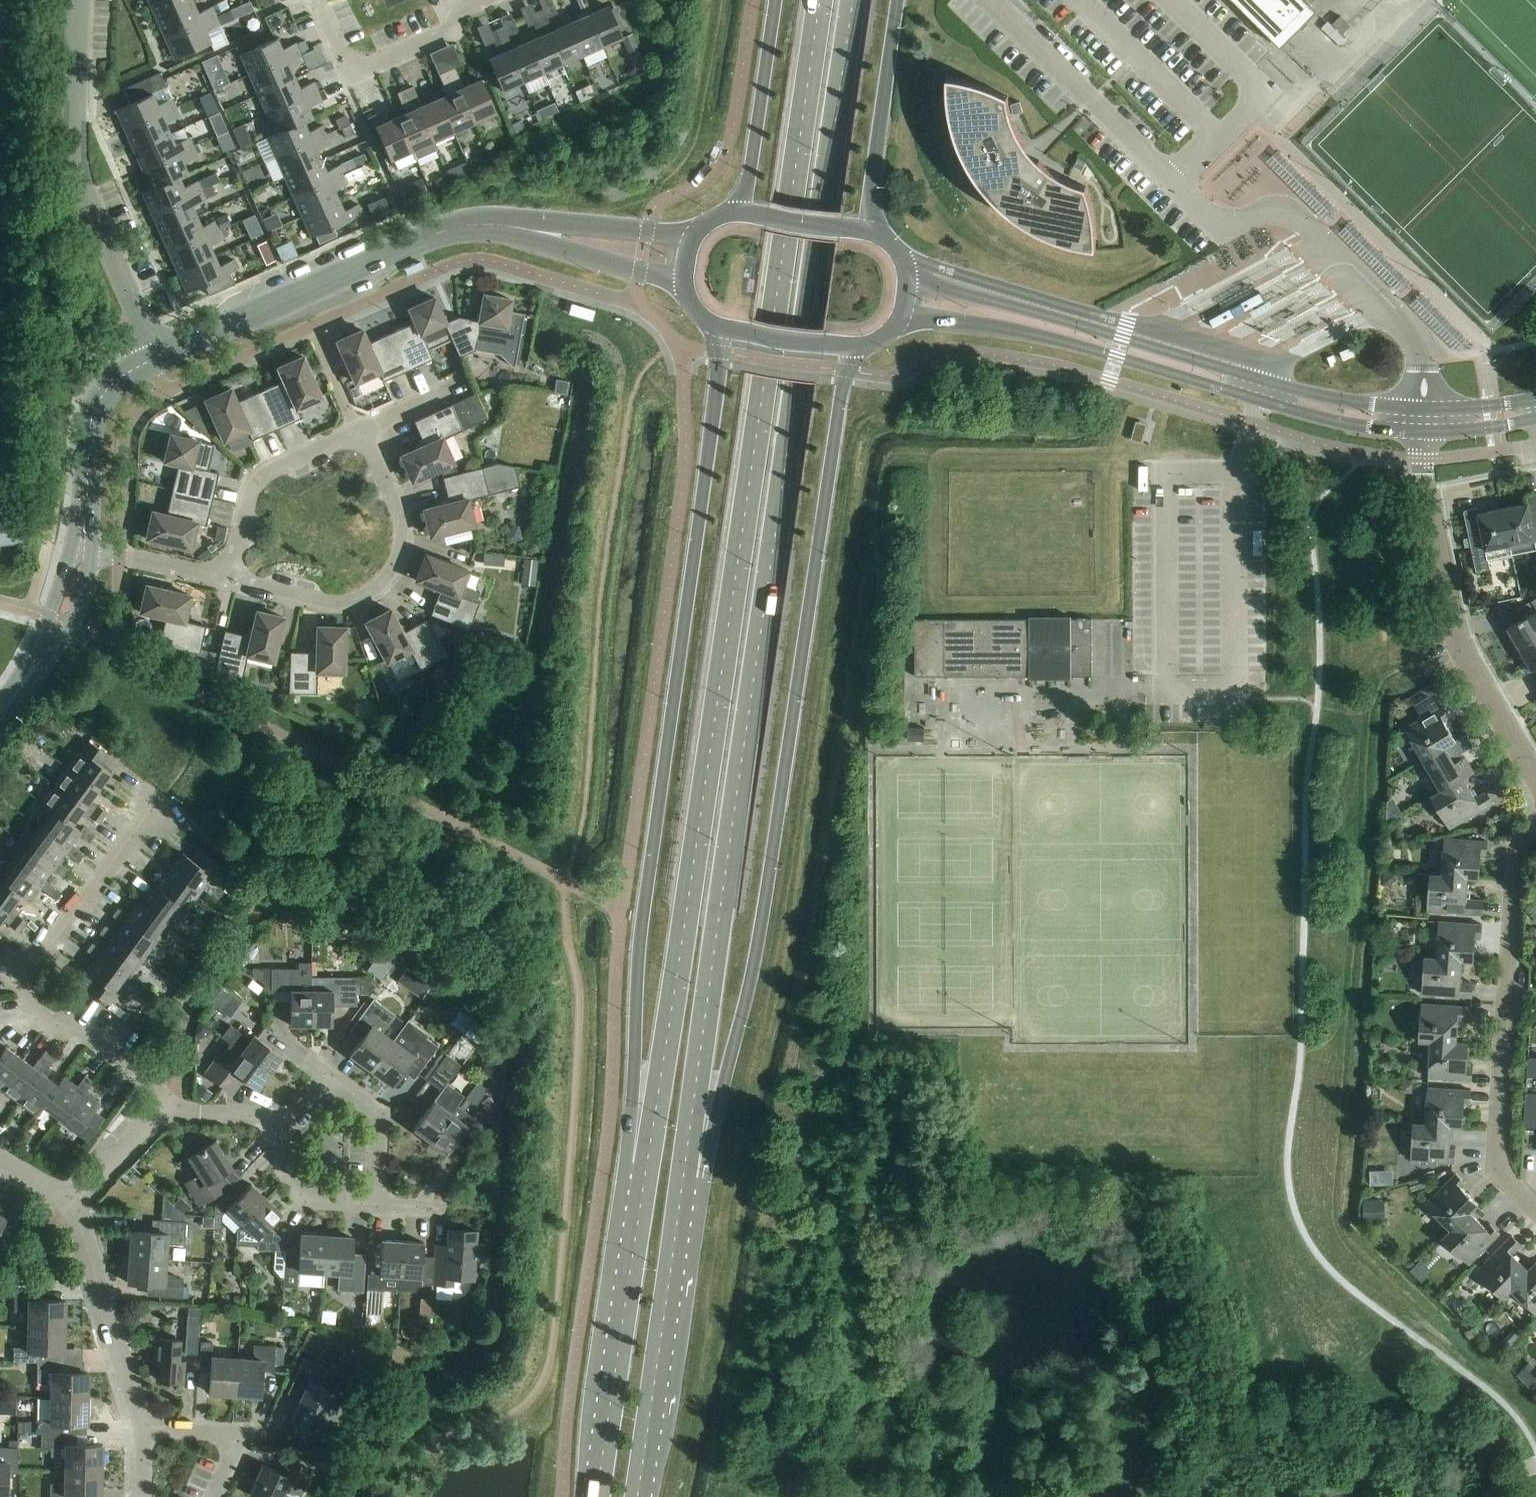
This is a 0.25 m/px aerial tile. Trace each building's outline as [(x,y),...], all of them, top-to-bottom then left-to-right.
[(156,19),(193,3),(191,0),(147,0),(156,19)] [(1282,46),(1316,12),(1304,0),(1235,0),(1282,46)] [(222,2),(212,7),(216,15),(225,10),(222,2)] [(250,2),(237,8),(241,16),(254,11),(250,2)] [(156,19),(165,39),(216,16),(216,15),(212,7),(197,13),(193,3),(156,19)] [(587,15),(602,47),(622,38),(608,6),(591,14),(586,3),(579,6),(584,17),(587,15)] [(534,13),(539,24),(547,20),(542,9),(534,13)] [(230,10),(216,16),(220,26),(234,19),(230,10)] [(606,57),(601,47),(602,47),(587,15),(584,17),(568,24),(582,56),(587,66),(606,57)] [(1333,23),(1343,34),(1351,26),(1349,24),(1340,15),(1338,18),(1333,23)] [(216,16),(165,39),(174,59),(210,43),(206,32),(220,26),(216,16)] [(549,33),(563,65),(582,56),(568,24),(552,31),(547,20),(539,24),(544,35),(549,33)] [(495,30),(500,42),(508,38),(503,27),(495,30)] [(528,42),(542,74),(563,65),(549,33),(544,35),(528,42)] [(621,39),(628,53),(637,49),(631,35),(621,39)] [(500,42),(505,52),(509,50),(523,82),(542,74),(528,42),(512,49),(508,38),(500,42)] [(240,55),(249,75),(300,52),(296,43),(281,49),(276,39),(240,55)] [(307,50),(303,40),(296,43),(300,52),(307,50)] [(453,40),(429,51),(440,72),(463,61),(453,40)] [(509,50),(505,52),(488,59),(502,91),(523,82),(509,50)] [(249,75),(258,95),(294,79),(290,68),(304,62),(300,52),(249,75)] [(225,86),(214,59),(203,63),(215,91),(225,86)] [(446,72),(451,82),(459,78),(454,68),(446,72)] [(115,110),(125,131),(176,108),(171,98),(157,105),(152,94),(166,88),(160,73),(123,89),(130,104),(115,110)] [(451,82),(455,92),(459,90),(474,123),(496,113),(481,80),(463,88),(459,78),(451,82)] [(1093,214),(1092,207),(1090,200),(1088,194),(1086,187),(1081,185),(1076,184),(1071,182),(1066,179),(1061,177),(1052,171),(1048,168),(1039,161),(1020,182),(1003,163),(1027,146),(1024,141),(1021,136),(1018,131),(1015,125),(1013,120),(1011,114),(1010,108),(1009,102),(1008,96),(1001,93),(995,90),(988,88),(982,85),(975,83),(968,81),(961,80),(954,79),(947,78),(947,85),(947,92),(948,100),(948,107),(950,114),(951,121),(953,128),(955,135),(957,142),(960,149),(963,156),(966,162),(970,168),(973,175),(978,181),(996,168),(1013,188),(998,204),(1008,213),(1014,218),(1019,222),(1025,225),(1031,229),(1037,232),(1043,235),(1049,238),(1056,240),(1062,242),(1069,244),(1075,246),(1082,247),(1089,248),(1096,249),(1096,242),(1096,235),(1095,228),(1094,221),(1093,214)] [(258,95),(267,115),(318,92),(314,82),(299,89),(294,79),(258,95)] [(318,80),(314,82),(318,92),(323,89),(318,80)] [(397,118),(412,151),(416,160),(437,151),(432,141),(418,108),(413,110),(409,100),(417,97),(413,87),(397,94),(404,110),(405,114),(397,118)] [(599,95),(596,87),(588,90),(592,98),(599,95)] [(323,89),(318,92),(322,101),(327,99),(323,89)] [(459,90),(455,92),(438,99),(453,132),(474,123),(459,90)] [(267,115),(275,134),(303,122),(312,118),(307,108),(322,101),(318,92),(267,115)] [(213,105),(215,104),(210,93),(198,99),(203,110),(213,105)] [(422,107),(417,97),(409,100),(413,110),(418,108),(432,141),(453,132),(438,99),(422,107)] [(934,98),(925,101),(940,155),(949,153),(934,98)] [(1020,102),(1011,105),(1014,115),(1023,112),(1020,102)] [(538,113),(542,122),(560,114),(556,105),(538,113)] [(125,131),(133,150),(170,134),(165,124),(180,117),(176,108),(125,131)] [(412,151),(397,118),(380,125),(375,115),(367,118),(372,129),(375,128),(390,161),(412,151)] [(335,121),(339,129),(350,124),(346,116),(335,121)] [(524,130),(520,121),(511,125),(515,134),(524,130)] [(217,137),(228,132),(224,122),(213,127),(217,137)] [(246,122),(236,124),(240,141),(250,139),(246,122)] [(266,138),(275,158),(327,135),(322,126),(308,132),(303,122),(275,134),(266,138)] [(350,124),(339,129),(342,137),(344,136),(345,138),(354,134),(350,124)] [(142,170),(193,147),(189,138),(187,139),(182,128),(170,134),(133,150),(142,170)] [(275,158),(284,178),(321,161),(316,151),(331,144),(327,135),(275,158)] [(1032,154),(1027,146),(1003,163),(1020,182),(1039,161),(1032,154)] [(142,170),(151,189),(151,190),(179,177),(179,178),(188,174),(183,163),(198,156),(193,147),(142,170)] [(352,160),(355,169),(367,164),(364,155),(352,160)] [(478,161),(481,168),(493,163),(489,156),(478,161)] [(1082,171),(1086,162),(1078,158),(1074,167),(1082,171)] [(284,178),(293,197),(345,175),(340,165),(325,172),(321,161),(284,178)] [(451,181),(458,178),(453,168),(447,171),(451,181)] [(996,168),(978,181),(987,193),(998,204),(1013,188),(996,168)] [(362,178),(358,169),(345,175),(348,184),(362,178)] [(219,183),(215,173),(198,181),(202,190),(212,186),(219,183)] [(293,197),(302,217),(338,201),(334,190),(348,184),(345,175),(293,197)] [(434,181),(437,188),(447,183),(444,176),(434,181)] [(142,193),(151,213),(202,190),(198,181),(183,187),(179,178),(179,177),(151,190),(151,189),(142,193)] [(216,195),(212,186),(202,190),(206,200),(216,195)] [(151,213),(160,233),(196,217),(192,206),(206,200),(202,190),(151,213)] [(374,220),(391,212),(384,198),(368,205),(374,220)] [(338,201),(302,217),(311,237),(315,236),(318,244),(337,236),(333,228),(362,214),(358,204),(343,211),(338,201)] [(160,233),(169,253),(230,225),(226,216),(201,227),(196,217),(160,233)] [(169,253),(177,272),(214,256),(209,246),(236,234),(232,224),(230,225),(169,253)] [(275,261),(270,250),(260,254),(265,265),(275,261)] [(214,256),(177,272),(186,293),(238,270),(233,260),(219,266),(214,256)] [(234,285),(229,274),(204,285),(209,296),(234,285)] [(458,317),(445,323),(452,340),(451,340),(459,357),(475,350),(499,355),(511,367),(514,367),(524,314),(508,312),(511,300),(483,295),(479,321),(458,317)] [(415,323),(391,333),(408,370),(433,359),(429,350),(451,340),(452,340),(445,323),(434,298),(409,309),(415,323)] [(572,304),(569,314),(593,321),(596,311),(584,308),(578,306),(572,304)] [(408,370),(391,333),(368,344),(362,330),(336,342),(355,383),(379,372),(383,381),(408,370)] [(283,382),(259,392),(277,429),(301,418),(297,409),(321,398),(302,357),(277,368),(283,382)] [(254,381),(250,372),(226,383),(228,387),(240,382),(242,387),(254,381)] [(566,395),(568,383),(556,381),(554,393),(566,395)] [(277,429),(259,392),(236,403),(230,389),(205,401),(224,442),(248,431),(252,440),(277,429)] [(360,389),(351,393),(354,399),(362,396),(360,389)] [(451,405),(462,430),(487,419),(475,394),(451,405)] [(442,439),(462,430),(451,405),(414,422),(425,446),(401,456),(412,482),(440,469),(443,478),(458,474),(442,439)] [(215,429),(196,407),(184,412),(210,435),(215,429)] [(1130,440),(1139,443),(1143,428),(1135,425),(1130,440)] [(178,465),(172,490),(212,500),(218,473),(209,471),(215,445),(171,435),(164,462),(178,465)] [(497,464),(458,474),(443,478),(449,503),(423,510),(430,537),(474,526),(468,500),(520,487),(515,467),(497,464)] [(212,500),(172,490),(167,515),(152,512),(146,539),(190,549),(196,524),(206,526),(212,500)] [(1503,509),(1512,556),(1535,551),(1535,493),(1527,495),(1526,496),(1525,497),(1527,504),(1503,509)] [(1512,556),(1503,509),(1479,514),(1478,509),(1477,509),(1476,508),(1475,508),(1466,510),(1465,511),(1464,511),(1464,512),(1464,513),(1476,572),(1490,569),(1488,561),(1512,556)] [(18,542),(15,517),(0,519),(0,544),(18,542)] [(522,540),(518,526),(505,530),(509,544),(522,540)] [(224,543),(227,529),(218,527),(214,541),(224,543)] [(213,543),(207,548),(211,553),(217,548),(213,543)] [(492,555),(484,554),(483,565),(492,565),(492,555)] [(462,586),(468,571),(426,555),(416,581),(440,590),(431,615),(469,629),(479,604),(476,603),(480,593),(462,586)] [(535,586),(538,561),(524,560),(521,585),(535,586)] [(140,612),(166,618),(160,644),(189,651),(187,660),(211,672),(216,654),(200,650),(205,627),(184,622),(190,596),(146,585),(140,612)] [(1516,652),(1535,640),(1535,598),(1516,610),(1522,620),(1503,631),(1516,652)] [(410,651),(420,670),(445,657),(426,621),(402,633),(390,610),(365,623),(387,663),(410,651)] [(215,671),(242,677),(247,656),(273,662),(283,618),(256,611),(250,637),(225,631),(215,671)] [(1071,677),(1092,677),(1092,622),(1092,619),(1071,619),(1029,619),(908,620),(907,645),(915,645),(915,677),(1030,677),(1030,678),(1071,677)] [(289,693),(316,694),(317,672),(343,673),(345,628),(317,627),(316,653),(290,652),(289,693)] [(452,645),(462,651),(467,641),(457,636),(452,645)] [(1516,652),(1528,673),(1535,669),(1535,640),(1516,652)] [(1405,729),(1423,761),(1456,741),(1455,741),(1444,721),(1449,718),(1442,707),(1405,729)] [(925,742),(925,727),(908,727),(908,742),(925,742)] [(1423,761),(1441,791),(1463,778),(1464,779),(1474,773),(1465,757),(1462,759),(1459,754),(1473,745),(1466,734),(1455,741),(1456,741),(1423,761)] [(88,741),(67,769),(97,791),(111,773),(102,767),(109,757),(88,741)] [(67,769),(55,786),(84,808),(87,804),(97,791),(67,769)] [(1441,791),(1431,797),(1449,829),(1493,803),(1486,792),(1475,798),(1464,779),(1463,778),(1441,791)] [(42,804),(50,810),(72,826),(72,825),(80,815),(88,820),(90,817),(95,810),(87,804),(84,808),(55,786),(42,804)] [(95,810),(90,817),(99,823),(107,813),(98,806),(95,810)] [(1403,813),(1399,807),(1388,813),(1388,821),(1403,813)] [(50,810),(37,827),(67,849),(70,845),(78,835),(88,843),(94,835),(83,827),(80,831),(72,825),(72,826),(50,810)] [(37,827),(25,844),(54,866),(58,862),(65,852),(76,860),(81,853),(70,845),(67,849),(37,827)] [(1444,839),(1442,875),(1467,877),(1467,878),(1479,879),(1480,855),(1486,855),(1487,842),(1444,839)] [(25,844),(12,862),(42,884),(45,880),(52,870),(63,878),(68,870),(58,862),(54,866),(25,844)] [(182,853),(169,871),(199,893),(220,865),(198,849),(190,859),(182,853)] [(0,878),(0,880),(20,895),(20,896),(28,902),(39,887),(50,895),(55,888),(56,888),(45,880),(42,884),(12,862),(0,878)] [(169,871),(156,889),(186,911),(199,893),(169,871)] [(1384,873),(1383,885),(1389,886),(1395,881),(1395,874),(1384,873)] [(1419,873),(1417,892),(1429,893),(1427,911),(1471,914),(1483,915),(1484,901),(1466,900),(1467,878),(1467,877),(1442,875),(1430,874),(1419,873)] [(8,912),(5,916),(12,922),(18,915),(20,912),(12,906),(20,896),(20,895),(0,880),(0,907),(8,912)] [(50,895),(49,896),(55,901),(61,893),(55,888),(50,895)] [(156,889),(144,905),(143,906),(169,925),(168,925),(173,929),(186,911),(156,889)] [(112,916),(123,924),(126,920),(156,942),(168,925),(169,925),(143,906),(144,905),(139,902),(128,917),(118,909),(112,916)] [(18,915),(12,922),(10,926),(18,932),(26,922),(18,915)] [(215,915),(207,926),(215,932),(223,921),(215,915)] [(324,929),(325,918),(313,917),(313,928),(324,929)] [(99,934),(110,942),(113,937),(143,959),(156,942),(126,920),(123,924),(116,934),(105,926),(99,934)] [(1439,922),(1436,958),(1462,960),(1462,961),(1473,961),(1475,937),(1481,938),(1482,925),(1439,922)] [(215,932),(207,926),(199,937),(207,943),(215,932)] [(86,951),(97,959),(100,955),(130,977),(143,959),(113,937),(110,942),(103,951),(92,943),(86,951)] [(381,952),(367,971),(380,981),(386,972),(394,962),(392,961),(383,954),(381,952)] [(100,955),(97,959),(87,973),(95,978),(87,989),(109,1005),(130,977),(100,955)] [(1436,958),(1424,957),(1422,994),(1472,997),(1473,984),(1460,983),(1462,961),(1462,960),(1436,958)] [(289,1025),(311,1026),(311,978),(311,963),(298,963),(298,969),(253,969),(253,974),(271,989),(271,991),(290,991),(289,1025)] [(431,988),(408,971),(399,983),(422,1000),(431,988)] [(311,978),(311,1026),(332,1026),(332,1006),(356,1006),(356,978),(311,978)] [(211,1003),(230,1018),(241,1003),(222,989),(211,1003)] [(350,1055),(371,1071),(392,1042),(381,1034),(395,1015),(373,1000),(353,1027),(364,1035),(350,1055)] [(1419,1041),(1431,1042),(1431,1041),(1456,1043),(1456,1042),(1458,1020),(1471,1020),(1472,1007),(1421,1004),(1419,1041)] [(417,1074),(438,1047),(416,1031),(406,1024),(392,1042),(371,1071),(392,1086),(406,1066),(417,1074)] [(221,1037),(230,1044),(269,1073),(282,1056),(254,1035),(250,1040),(230,1025),(221,1037)] [(1431,1041),(1431,1042),(1428,1078),(1472,1081),(1472,1068),(1466,1067),(1468,1043),(1456,1042),(1456,1043),(1431,1041)] [(269,1073),(230,1044),(219,1060),(216,1058),(204,1074),(229,1092),(240,1078),(256,1090),(269,1073)] [(1,1090),(23,1060),(5,1047),(1,1051),(0,1051),(0,1089),(1,1090)] [(42,1062),(49,1067),(55,1058),(44,1050),(38,1059),(42,1062)] [(427,1081),(441,1091),(446,1084),(460,1065),(446,1055),(427,1081)] [(1528,1059),(1527,1077),(1535,1078),(1535,1059),(1528,1059)] [(1,1090),(18,1103),(40,1073),(36,1070),(23,1060),(1,1090)] [(36,1116),(42,1107),(57,1085),(46,1077),(52,1069),(49,1067),(42,1062),(36,1070),(40,1073),(18,1103),(36,1116)] [(466,1098),(459,1108),(464,1111),(471,1102),(475,1105),(494,1080),(484,1073),(465,1098),(466,1098)] [(42,1107),(61,1122),(83,1092),(84,1092),(92,1082),(85,1076),(76,1087),(63,1077),(57,1085),(42,1107)] [(430,1142),(457,1106),(456,1106),(463,1097),(446,1084),(441,1091),(412,1129),(430,1142)] [(201,1085),(195,1094),(206,1102),(212,1094),(201,1085)] [(1427,1088),(1425,1124),(1451,1126),(1450,1127),(1462,1127),(1464,1103),(1470,1104),(1471,1091),(1427,1088)] [(83,1092),(61,1122),(87,1141),(103,1119),(93,1111),(99,1103),(84,1092),(83,1092)] [(1524,1127),(1535,1128),(1535,1094),(1526,1093),(1524,1127)] [(457,1106),(430,1142),(447,1155),(467,1127),(479,1135),(489,1120),(478,1112),(473,1118),(464,1111),(459,1108),(457,1106)] [(1425,1124),(1413,1123),(1411,1160),(1454,1163),(1455,1150),(1449,1149),(1450,1127),(1451,1126),(1425,1124)] [(218,1176),(232,1168),(215,1141),(188,1158),(198,1175),(185,1183),(199,1205),(226,1188),(218,1176)] [(1425,1205),(1451,1230),(1469,1212),(1470,1213),(1478,1204),(1461,1187),(1465,1183),(1456,1174),(1425,1205)] [(1427,1187),(1425,1180),(1410,1185),(1412,1191),(1427,1187)] [(227,1210),(242,1224),(266,1199),(251,1184),(240,1195),(232,1188),(214,1206),(213,1230),(221,1231),(222,1215),(227,1210)] [(281,1239),(272,1230),(269,1227),(281,1214),(266,1199),(242,1224),(236,1230),(236,1247),(257,1247),(257,1250),(271,1251),(275,1251),(273,1269),(280,1277),(283,1278),(285,1258),(285,1252),(281,1251),(281,1239)] [(1363,1202),(1364,1222),(1385,1222),(1385,1202),(1381,1202),(1381,1200),(1364,1200),(1364,1202),(1363,1202)] [(184,1201),(177,1209),(183,1215),(190,1207),(184,1201)] [(1451,1230),(1442,1238),(1469,1265),(1499,1234),(1490,1224),(1486,1229),(1470,1213),(1469,1212),(1451,1230)] [(11,1234),(1,1228),(6,1219),(0,1215),(0,1253),(11,1234)] [(131,1231),(129,1258),(165,1260),(166,1244),(184,1245),(186,1223),(157,1221),(156,1233),(131,1231)] [(435,1251),(434,1260),(432,1285),(452,1286),(453,1278),(473,1279),(474,1259),(484,1260),(485,1244),(475,1243),(476,1231),(448,1229),(446,1251),(435,1251)] [(323,1272),(326,1237),(300,1235),(299,1259),(285,1258),(283,1278),(283,1287),(297,1288),(297,1286),(322,1287),(323,1272)] [(1502,1298),(1511,1289),(1510,1289),(1529,1271),(1528,1270),(1512,1254),(1521,1245),(1512,1236),(1476,1272),(1502,1298)] [(326,1237),(323,1272),(339,1273),(337,1291),(362,1293),(364,1264),(350,1263),(352,1238),(326,1237)] [(400,1276),(402,1242),(381,1240),(379,1275),(368,1274),(367,1290),(383,1291),(384,1275),(400,1276)] [(432,1285),(434,1260),(422,1259),(423,1243),(402,1242),(400,1276),(399,1287),(399,1291),(421,1292),(421,1285),(432,1285)] [(165,1260),(129,1258),(127,1283),(153,1285),(152,1296),(182,1298),(183,1280),(169,1275),(164,1274),(165,1260)] [(1511,1289),(1535,1314),(1535,1263),(1528,1270),(1529,1271),(1510,1289),(1511,1289)] [(28,1312),(28,1326),(64,1327),(65,1301),(39,1300),(39,1290),(14,1290),(14,1312),(28,1312)] [(365,1314),(382,1316),(383,1291),(367,1290),(365,1314)] [(185,1353),(197,1354),(200,1308),(188,1307),(185,1353)] [(13,1362),(37,1362),(38,1362),(38,1352),(64,1353),(64,1327),(28,1326),(28,1348),(13,1348),(13,1362)] [(1520,1337),(1513,1330),(1504,1340),(1511,1347),(1520,1337)] [(158,1381),(183,1382),(184,1362),(178,1362),(180,1340),(155,1338),(154,1362),(160,1362),(158,1381)] [(312,1354),(315,1346),(305,1341),(301,1349),(312,1354)] [(208,1393),(235,1395),(237,1359),(211,1357),(212,1343),(201,1342),(199,1367),(210,1368),(208,1393)] [(237,1359),(235,1395),(260,1396),(262,1371),(273,1372),(274,1364),(283,1365),(284,1348),(253,1346),(252,1360),(237,1359)] [(305,1391),(292,1419),(320,1431),(336,1393),(320,1386),(327,1370),(303,1359),(291,1385),(305,1391)] [(51,1388),(51,1399),(87,1399),(87,1373),(62,1372),(62,1362),(38,1362),(37,1362),(37,1376),(36,1382),(51,1388)] [(1535,1381),(1535,1368),(1530,1362),(1517,1375),(1529,1388),(1535,1381)] [(4,1398),(3,1414),(16,1414),(16,1398),(4,1398)] [(86,1425),(87,1399),(51,1399),(37,1398),(36,1420),(36,1421),(36,1431),(36,1434),(42,1434),(61,1434),(61,1424),(86,1425)] [(18,1422),(18,1434),(30,1434),(31,1422),(18,1422)] [(65,1457),(65,1471),(101,1472),(101,1445),(76,1445),(76,1434),(61,1434),(42,1434),(41,1450),(51,1450),(51,1457),(65,1457)] [(7,1473),(17,1473),(18,1449),(0,1448),(0,1496),(7,1496),(7,1473)] [(255,1496),(282,1496),(286,1489),(301,1495),(311,1471),(284,1459),(279,1472),(262,1465),(249,1494),(255,1496)] [(333,1477),(337,1466),(328,1463),(325,1474),(333,1477)] [(65,1471),(65,1484),(50,1484),(50,1496),(75,1496),(81,1496),(100,1496),(101,1472),(65,1471)]
